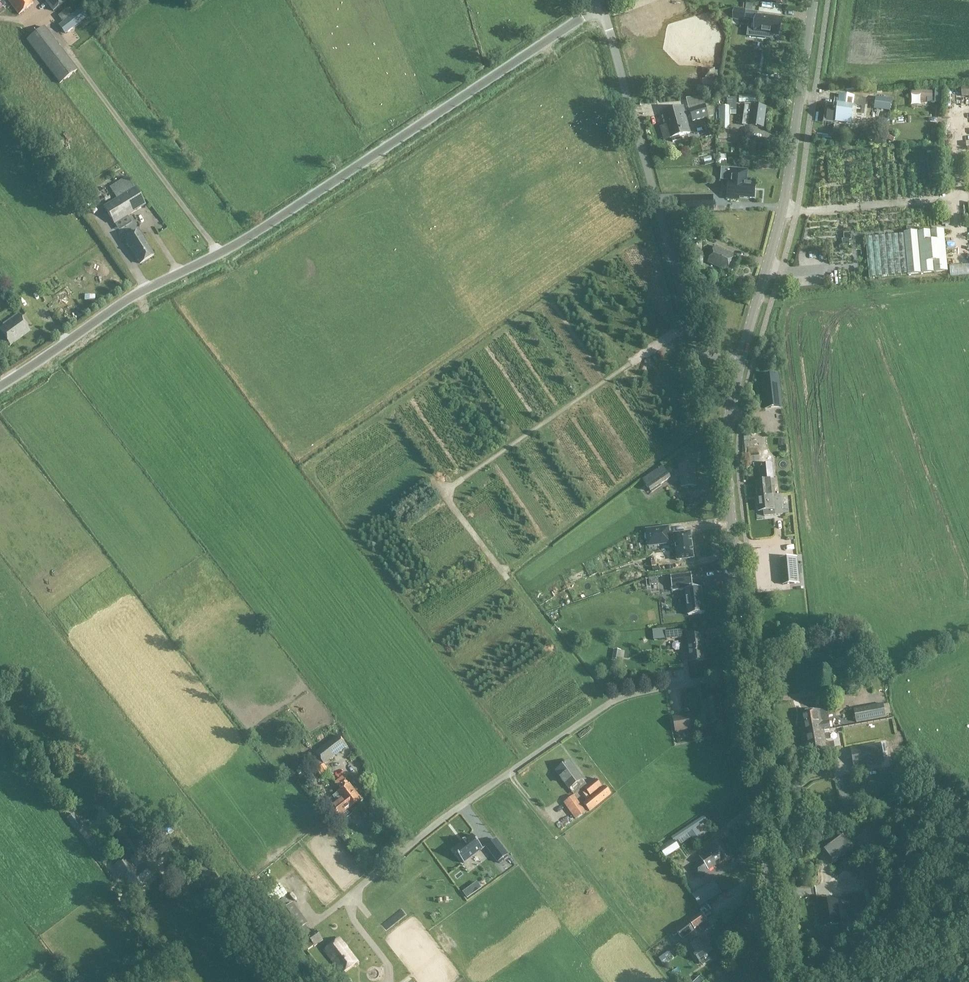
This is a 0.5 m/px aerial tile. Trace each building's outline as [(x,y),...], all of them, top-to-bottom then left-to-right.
[(33,4),(30,0),(8,0),(19,15),(33,4)] [(54,11),(67,1),(66,0),(46,0),(54,11)] [(53,22),(60,31),(76,18),(69,9),(53,22)] [(779,36),(781,19),(758,16),(758,13),(735,10),(734,20),(756,22),(755,37),(765,39),(766,34),(779,36)] [(45,27),(27,40),(60,84),(78,70),(45,27)] [(926,99),(931,99),(931,92),(911,93),(911,100),(919,99),(919,104),(927,104),(926,99)] [(838,106),(838,110),(829,108),(827,122),(844,124),(844,118),(851,119),(852,113),(859,114),(860,107),(892,112),(893,100),(847,94),(845,107),(838,106)] [(719,98),(719,131),(730,131),(730,115),(736,115),(737,98),(719,98)] [(693,122),(709,117),(706,105),(689,110),(693,122)] [(745,114),(751,114),(749,126),(764,128),(766,108),(752,106),(752,108),(746,107),(745,114)] [(668,139),(670,139),(672,138),(673,143),(681,141),(680,136),(691,133),(684,107),(663,113),(667,126),(664,126),(668,139)] [(897,138),(891,134),(888,139),(894,143),(897,138)] [(114,225),(146,206),(135,188),(134,188),(127,177),(109,187),(117,199),(104,207),(114,225)] [(755,199),(756,185),(746,185),(747,178),(730,177),(730,181),(729,181),(728,199),(739,200),(739,197),(755,199)] [(94,204),(99,201),(94,193),(89,196),(94,204)] [(141,264),(154,256),(139,231),(126,240),(141,264)] [(869,278),(908,275),(948,271),(944,231),(918,233),(918,232),(904,233),(904,235),(866,238),(869,278)] [(842,234),(842,245),(850,245),(850,234),(842,234)] [(723,251),(715,247),(708,263),(727,271),(734,256),(723,251)] [(702,254),(693,254),(692,272),(696,272),(696,280),(701,280),(702,254)] [(19,314),(0,328),(0,331),(11,346),(31,331),(19,314)] [(762,375),(765,407),(771,406),(770,395),(780,394),(778,373),(762,375)] [(758,447),(749,448),(750,462),(759,461),(758,447)] [(761,465),(761,474),(764,474),(764,481),(757,482),(758,496),(767,495),(775,494),(773,464),(761,465)] [(680,471),(681,476),(682,488),(696,486),(694,465),(680,466),(680,471)] [(663,466),(642,480),(646,485),(651,492),(671,479),(663,466)] [(767,495),(758,496),(759,511),(774,510),(774,516),(783,515),(781,495),(775,495),(775,494),(767,495)] [(669,526),(647,529),(649,545),(671,542),(669,526)] [(701,530),(699,552),(712,553),(715,531),(701,530)] [(674,535),(678,561),(694,559),(691,533),(674,535)] [(659,576),(658,557),(651,557),(651,576),(659,576)] [(715,558),(707,558),(707,572),(715,572),(715,558)] [(784,567),(785,585),(799,584),(798,566),(784,567)] [(689,616),(704,614),(701,588),(690,590),(690,585),(693,585),(692,575),(671,577),(672,592),(686,590),(689,616)] [(681,611),(671,611),(671,625),(682,625),(681,611)] [(662,640),(683,638),(682,630),(666,632),(665,630),(661,631),(662,640)] [(690,663),(706,661),(704,635),(687,637),(690,663)] [(823,655),(821,641),(811,643),(813,656),(823,655)] [(681,643),(672,643),(672,655),(680,655),(681,643)] [(620,661),(621,651),(614,650),(613,660),(620,661)] [(883,705),(854,710),(856,723),(886,718),(883,705)] [(821,758),(821,754),(828,753),(824,731),(831,730),(829,722),(823,723),(821,711),(799,715),(807,757),(813,756),(814,759),(816,761),(820,760),(821,758)] [(692,730),(689,714),(672,717),(675,733),(692,730)] [(836,752),(845,750),(841,731),(832,733),(836,752)] [(339,735),(315,753),(316,754),(311,757),(320,769),(348,747),(339,735)] [(848,752),(851,770),(881,764),(877,746),(848,752)] [(584,779),(570,761),(556,772),(574,795),(588,785),(584,779)] [(595,779),(584,788),(592,798),(583,804),(590,812),(612,794),(598,777),(596,779),(595,779)] [(337,794),(342,800),(332,808),(340,817),(351,810),(350,810),(362,801),(346,780),(338,786),(341,790),(337,794)] [(563,803),(575,820),(586,813),(574,796),(563,803)] [(76,831),(82,827),(82,828),(84,826),(73,813),(67,818),(76,831)] [(674,839),(676,842),(689,834),(691,837),(698,832),(696,828),(707,821),(704,816),(672,838),(673,840),(674,839)] [(856,848),(844,832),(820,850),(832,865),(856,848)] [(473,836),(466,842),(466,841),(461,845),(462,845),(454,851),(465,864),(484,850),(473,836)] [(564,838),(560,841),(565,849),(570,845),(564,838)] [(680,849),(674,839),(673,840),(659,849),(666,858),(680,849)] [(496,840),(487,847),(499,863),(509,856),(496,840)] [(712,846),(713,848),(699,857),(702,861),(692,868),(698,878),(723,862),(723,863),(730,858),(719,841),(712,846)] [(97,842),(90,847),(103,862),(109,857),(97,842)] [(517,849),(523,853),(527,846),(521,843),(517,849)] [(128,857),(113,867),(121,879),(125,877),(135,892),(147,884),(145,882),(153,877),(145,865),(137,870),(128,857)] [(694,897),(700,907),(721,894),(715,883),(694,897)] [(473,895),(469,888),(463,892),(468,899),(473,895)] [(861,892),(841,896),(843,910),(864,906),(861,892)] [(833,901),(818,904),(821,921),(823,921),(824,927),(841,924),(838,906),(834,907),(833,901)] [(279,914),(294,935),(309,924),(293,903),(279,914)] [(688,923),(693,931),(707,921),(701,913),(688,923)] [(694,931),(693,931),(688,923),(677,932),(678,934),(682,939),(694,931)] [(696,929),(701,937),(712,931),(707,923),(696,929)] [(307,937),(302,941),(304,944),(309,951),(314,947),(315,947),(323,941),(316,930),(307,936),(307,937)] [(342,974),(358,962),(340,939),(325,951),(342,974)] [(700,963),(707,958),(710,961),(712,962),(715,959),(716,957),(713,954),(714,953),(708,944),(704,947),(700,940),(690,947),(694,954),(700,963)]
